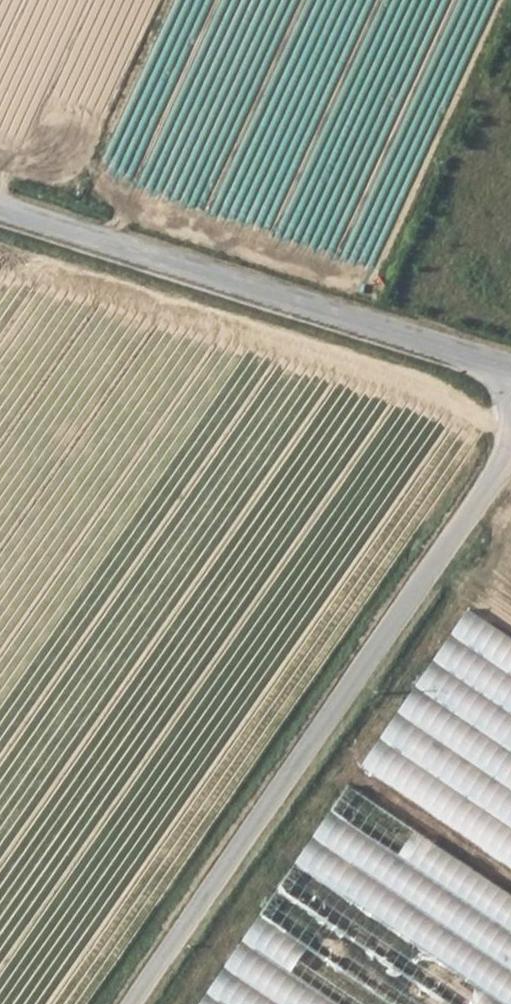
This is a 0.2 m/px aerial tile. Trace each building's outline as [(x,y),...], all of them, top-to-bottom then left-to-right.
[(469,610),(363,767),(510,867),(510,638),(469,610)] [(349,786),(310,844),(510,990),(510,896),(349,786)] [(310,844),(201,1003),(510,1003),(510,990),(310,844)]
